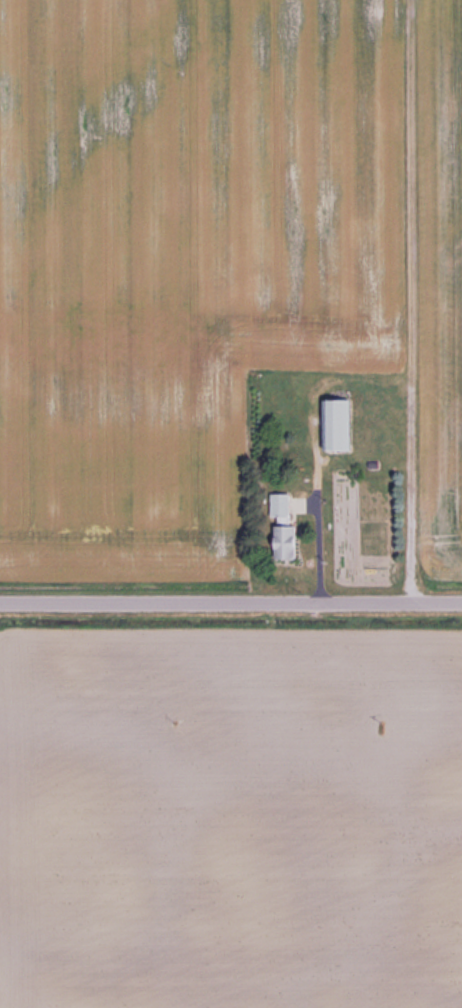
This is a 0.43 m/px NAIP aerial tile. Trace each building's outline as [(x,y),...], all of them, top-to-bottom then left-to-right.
[(328,449),(353,449),(353,399),(328,399),(328,449)] [(273,517),(277,517),(278,560),(296,559),(294,493),(273,494),(273,517)]
